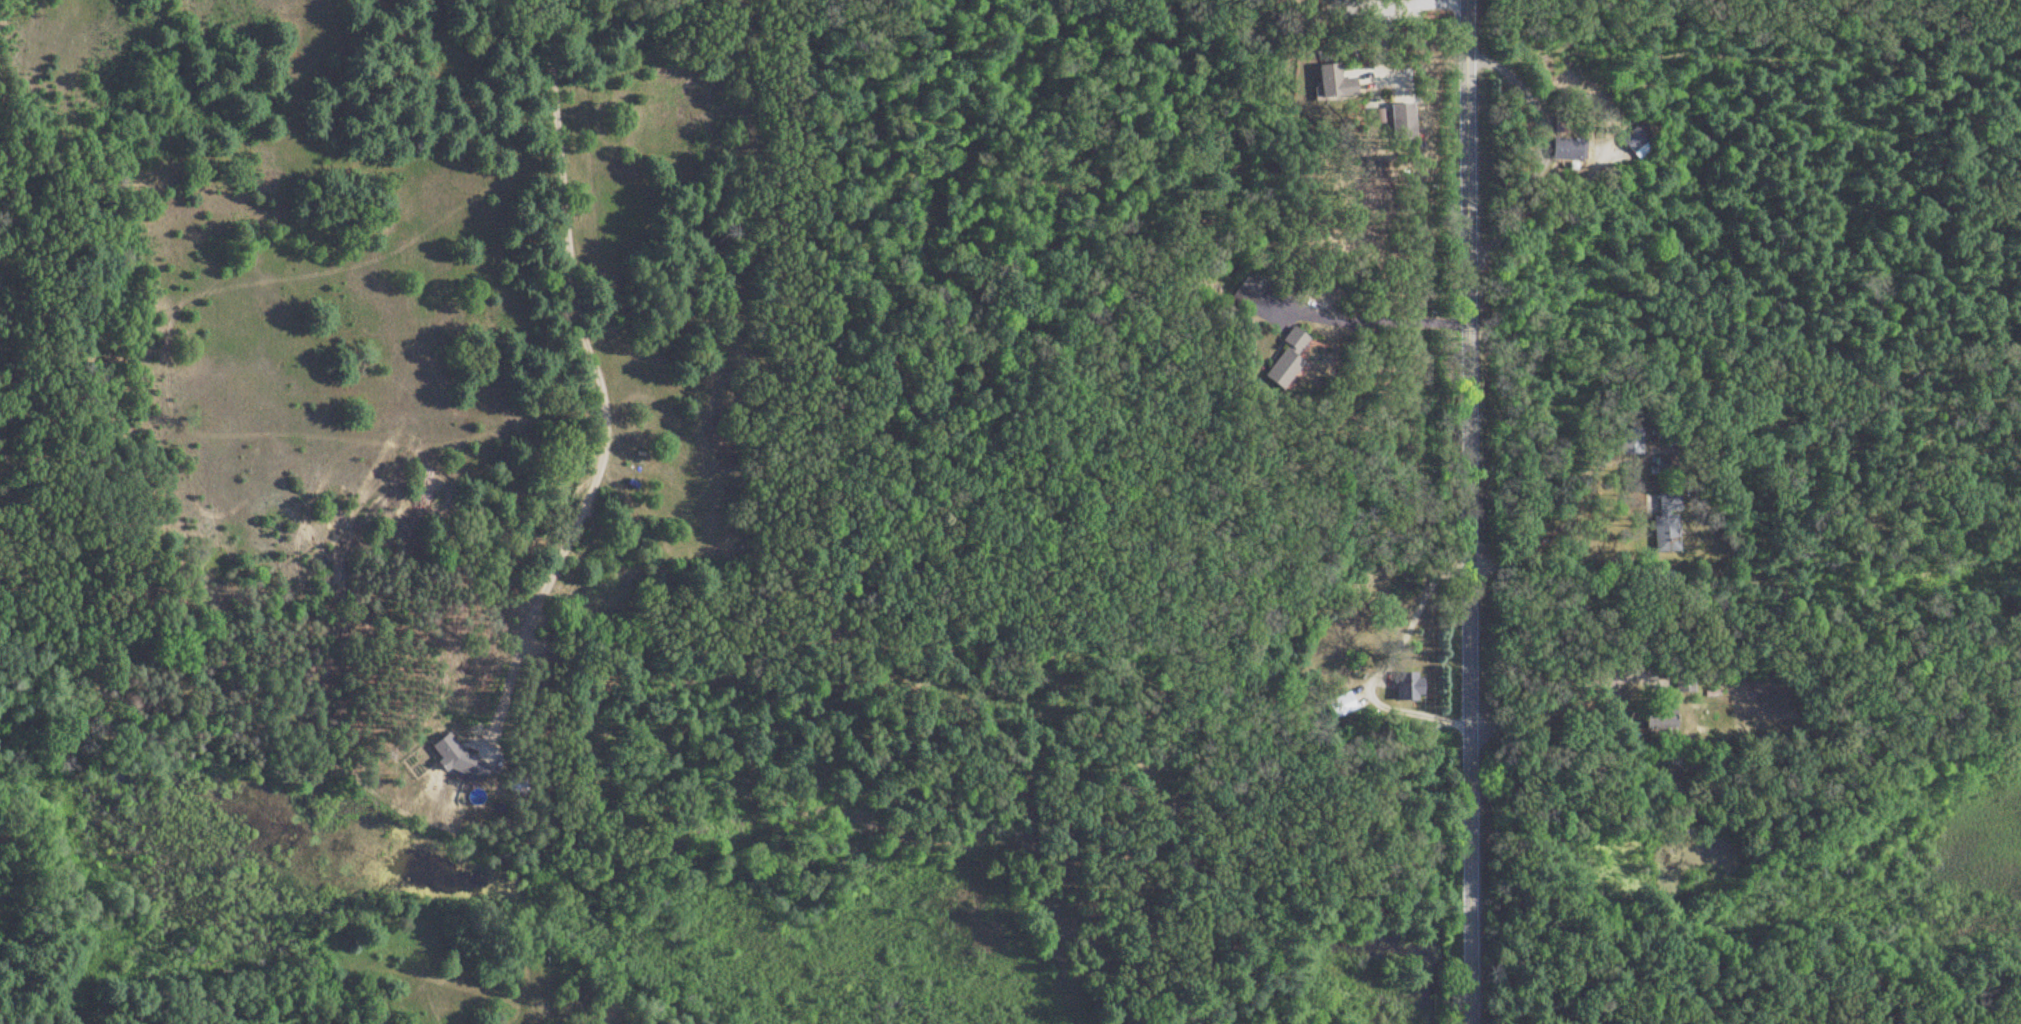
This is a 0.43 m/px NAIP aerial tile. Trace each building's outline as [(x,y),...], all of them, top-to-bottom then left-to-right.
[(1645,153),(1641,137),(1624,142),(1629,158),(1645,153)] [(1650,539),(1667,539),(1667,503),(1650,503),(1650,539)] [(1395,701),(1422,701),(1422,677),(1395,677),(1395,701)] [(481,780),(487,759),(440,746),(434,767),(481,780)]
